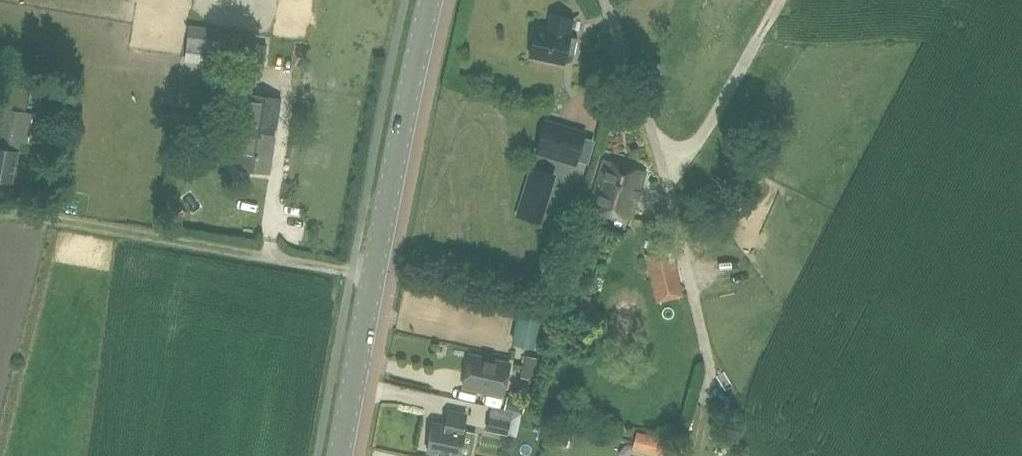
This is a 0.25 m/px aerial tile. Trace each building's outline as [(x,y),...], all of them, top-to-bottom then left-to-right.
[(200,14),(203,0),(179,0),(177,10),(200,14)] [(564,65),(566,55),(573,57),(576,38),(569,37),(573,20),(549,15),(546,28),(535,26),(529,57),(564,65)] [(228,40),(186,36),(184,57),(225,61),(228,40)] [(264,44),(242,42),(239,65),(261,67),(264,44)] [(19,149),(18,149),(19,142),(27,143),(33,113),(25,111),(28,93),(51,96),(53,83),(1,76),(0,84),(0,181),(12,183),(19,149)] [(583,133),(543,122),(535,153),(575,163),(583,133)] [(269,172),(273,137),(242,133),(238,168),(269,172)] [(630,220),(643,174),(604,163),(591,209),(630,220)] [(572,188),(591,187),(591,176),(572,177),(572,188)] [(644,252),(656,301),(683,294),(671,245),(644,252)] [(517,312),(511,342),(534,347),(540,317),(550,319),(552,308),(515,300),(513,311),(517,312)] [(538,357),(525,354),(520,376),(533,378),(538,357)] [(462,387),(502,396),(509,364),(469,355),(462,387)] [(503,407),(522,411),(524,398),(506,394),(503,407)] [(486,429),(507,433),(510,418),(489,413),(486,429)] [(464,430),(434,423),(428,451),(449,455),(458,455),(464,430)] [(639,432),(635,444),(675,455),(679,443),(639,432)]
